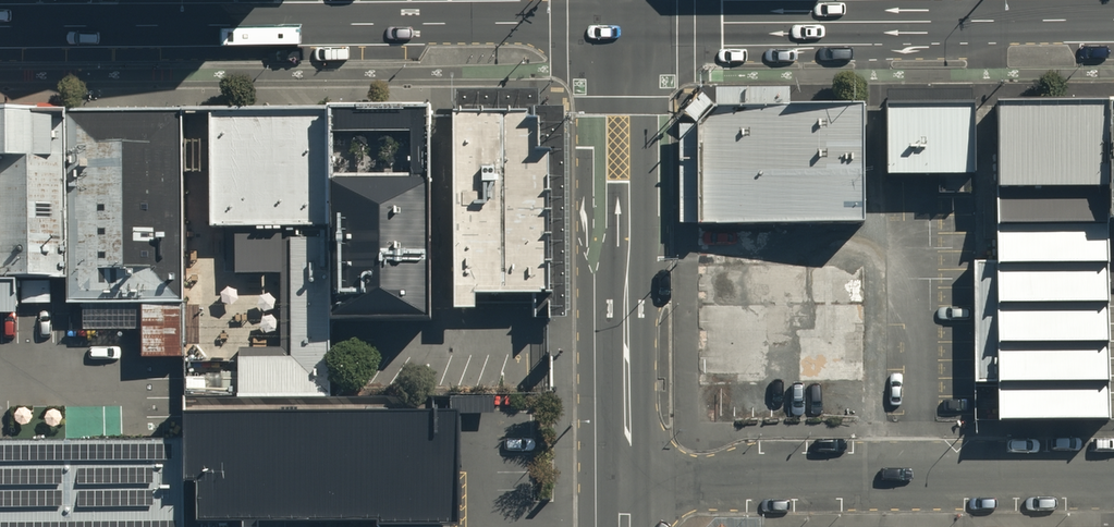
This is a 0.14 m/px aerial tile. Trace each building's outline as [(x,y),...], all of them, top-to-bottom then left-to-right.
[(996,263),(975,263),(977,420),(1112,422),(1111,221),(1112,103),(995,103),(996,263)] [(435,105),(338,105),(338,321),(435,320),(435,313),(435,105)] [(863,177),(864,106),(717,107),(699,125),(700,225),(863,224),(863,177)] [(202,108),(189,108),(190,169),(201,169),(213,169),(213,227),(238,227),(239,273),(284,272),(285,348),(241,348),(241,361),(241,398),(335,397),(333,107),(202,108)] [(972,108),(888,108),(888,176),(973,175),(972,108)] [(0,111),(0,313),(18,313),(18,305),(18,281),(68,280),(66,110),(0,111)] [(186,359),(184,112),(68,112),(69,304),(140,304),(141,359),(186,359)] [(539,112),(457,112),(457,312),(478,312),(478,297),(532,297),(532,322),(551,322),(559,322),(558,152),(539,152),(539,112)] [(238,375),(188,376),(188,397),(238,396),(238,375)] [(191,482),(201,482),(202,521),(464,523),(462,409),(190,412),(191,482)] [(187,438),(0,440),(0,526),(188,526),(187,438)]
